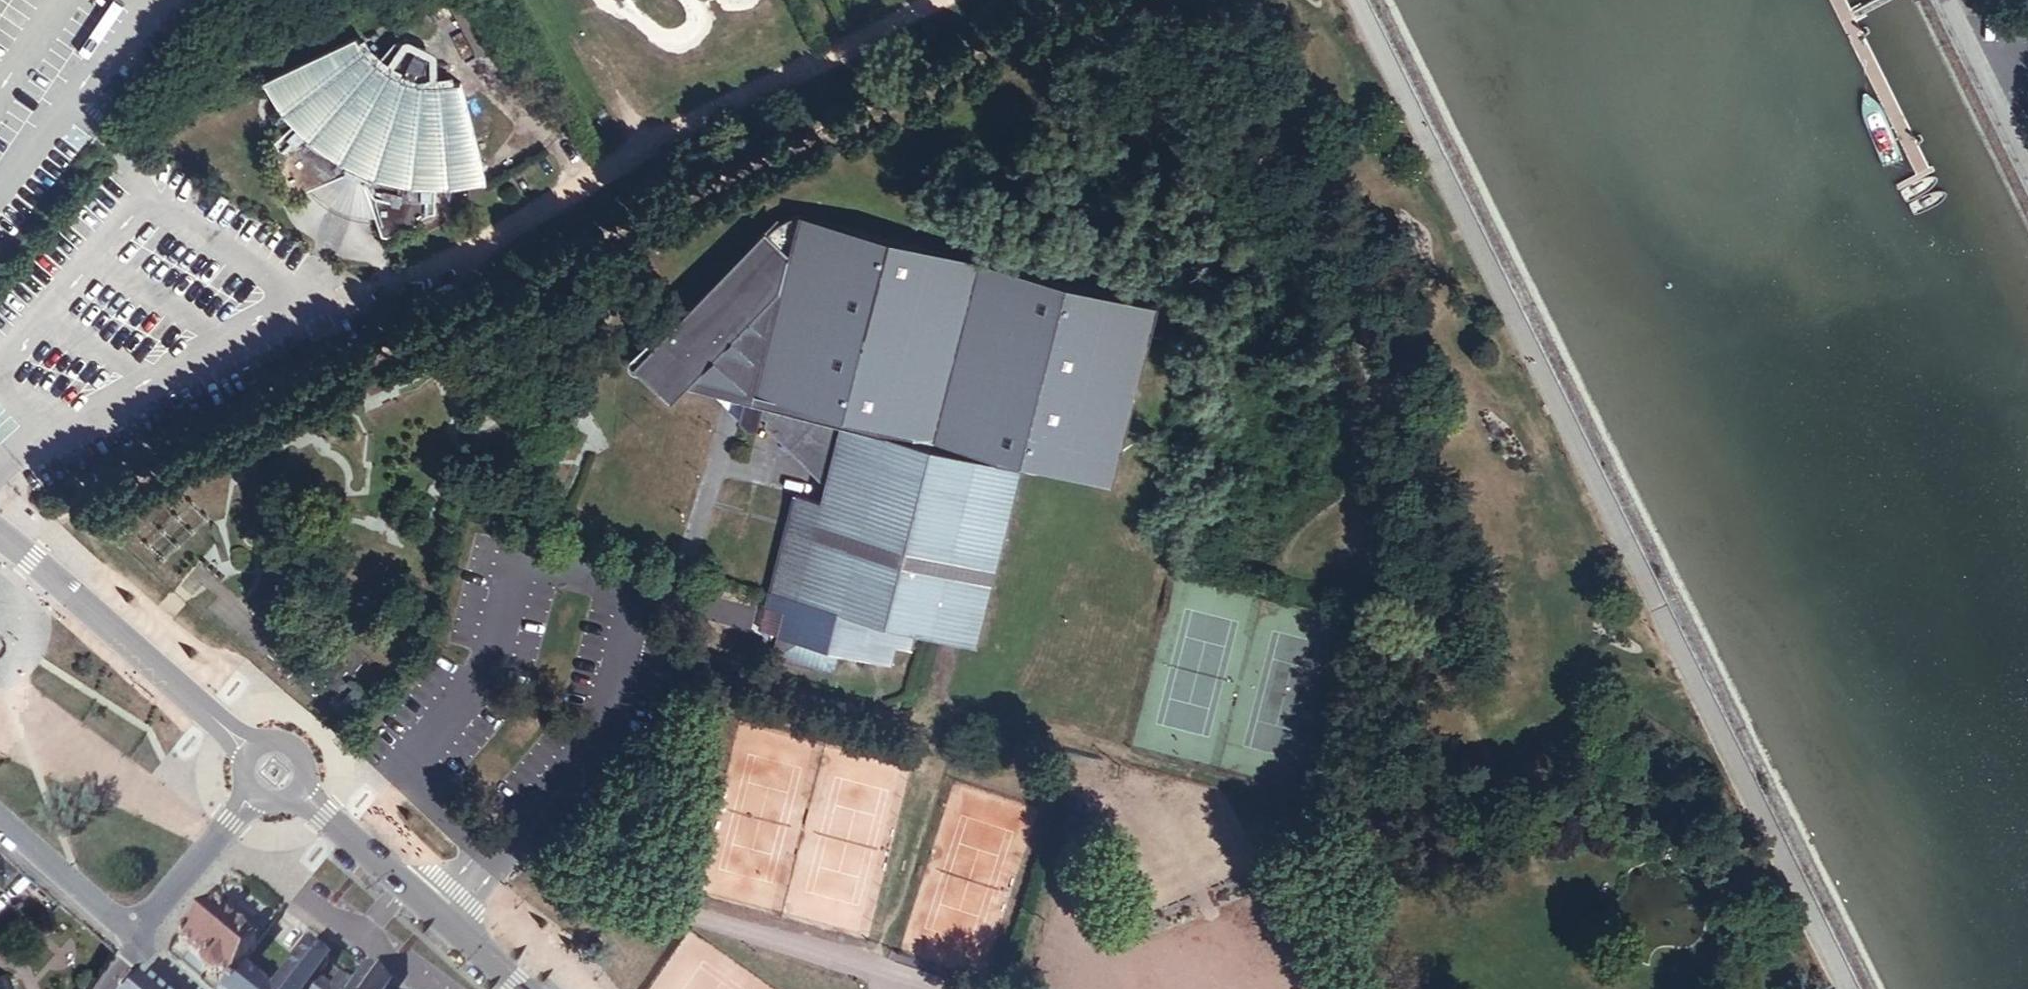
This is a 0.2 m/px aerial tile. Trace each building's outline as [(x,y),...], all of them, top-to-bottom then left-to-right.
[(362,173),(372,217),(376,234),(378,236),(382,236),(391,230),(396,227),(402,226),(406,226),(411,225),(416,220),(424,215),(429,213),(433,211),(434,190),(449,191),(486,184),(484,174),(490,173),(488,163),(481,164),(461,82),(443,86),(428,84),(429,56),(396,41),(380,61),(365,50),(357,34),(264,81),(283,119),(291,127),(273,143),(279,153),(277,163),(281,171),(286,180),(287,184),(287,192),(292,196),(295,195),(309,188),(350,168),(362,173)] [(364,218),(372,217),(362,173),(350,168),(309,188),(313,194),(321,201),(327,206),(332,209),(338,211),(344,213),(349,215),(356,216),(364,218)] [(784,623),(779,643),(771,669),(837,686),(843,665),(894,678),(898,660),(914,664),(920,643),(981,659),(1027,472),(1117,495),(1161,317),(800,224),(796,225),(785,229),(778,234),(768,245),(766,242),(747,263),(752,267),(747,272),(742,268),(726,286),(637,366),(632,373),(635,380),(640,383),(651,382),(651,385),(668,389),(666,391),(683,406),(693,395),(710,399),(749,409),(744,430),(753,438),(754,439),(756,439),(758,439),(760,439),(765,437),(767,433),(772,434),(770,442),(829,498),(825,513),(797,507),(769,619),(778,621),(784,623)] [(752,267),(747,263),(742,268),(747,272),(752,267)] [(710,399),(744,430),(749,409),(710,399)] [(773,641),(779,643),(784,623),(778,621),(773,641)] [(21,868),(6,855),(0,862),(0,882),(5,886),(21,868)] [(228,985),(242,966),(258,945),(212,906),(180,943),(189,952),(181,962),(201,980),(205,975),(214,983),(218,977),(228,985)] [(329,962),(307,942),(301,948),(306,952),(275,988),(309,988),(329,962)] [(242,966),(228,985),(224,988),(270,988),(242,966)] [(393,988),(366,969),(356,984),(352,988),(392,988),(393,988)] [(10,974),(0,979),(0,988),(16,988),(10,974)] [(356,984),(343,974),(332,988),(352,988),(356,984)]
